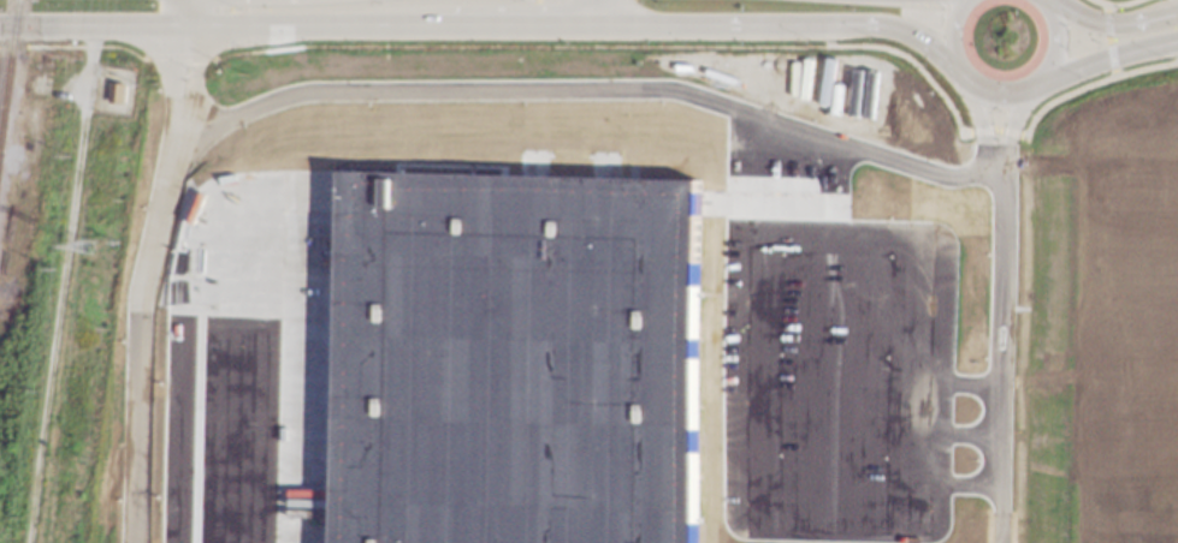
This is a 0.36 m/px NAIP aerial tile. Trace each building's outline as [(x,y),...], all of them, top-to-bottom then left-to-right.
[(700,178),(691,542),(334,542),(343,169),(700,178)]
